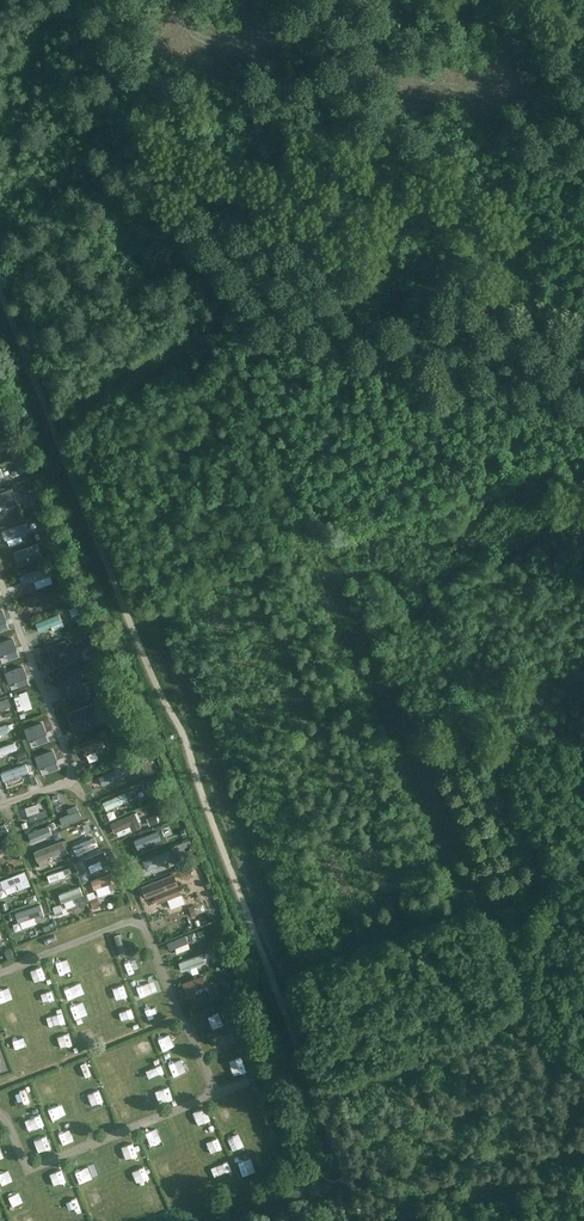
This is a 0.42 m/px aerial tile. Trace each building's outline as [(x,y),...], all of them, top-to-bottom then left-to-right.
[(16,447),(10,450),(14,458),(19,456),(16,447)] [(0,491),(0,501),(5,499),(6,499),(7,501),(9,505),(9,506),(18,503),(15,495),(12,487),(0,491)] [(28,534),(26,523),(0,527),(0,531),(1,539),(28,534)] [(56,555),(62,553),(60,547),(53,549),(56,555)] [(66,570),(62,576),(68,580),(73,574),(66,570)] [(72,591),(79,588),(76,581),(69,583),(72,591)] [(56,607),(54,601),(51,591),(28,599),(31,608),(44,604),(48,609),(56,607)] [(80,615),(77,606),(69,609),(72,617),(80,615)] [(0,642),(0,655),(6,652),(16,649),(17,649),(13,638),(0,642)] [(70,638),(48,647),(51,656),(64,651),(69,662),(77,658),(70,638)] [(97,643),(88,647),(93,660),(102,657),(97,643)] [(23,666),(5,672),(9,683),(16,680),(26,677),(27,676),(23,666)] [(84,669),(56,679),(59,687),(70,683),(75,694),(91,688),(84,669)] [(101,684),(95,687),(97,694),(103,692),(101,684)] [(94,703),(68,713),(72,722),(83,718),(86,728),(99,724),(102,723),(94,703)] [(42,722),(25,729),(29,739),(36,737),(45,733),(46,733),(42,722)] [(85,756),(103,745),(98,737),(80,748),(85,756)] [(0,746),(0,755),(25,746),(22,738),(0,746)] [(53,750),(35,757),(39,767),(46,765),(56,761),(57,761),(53,750)] [(25,751),(18,754),(20,760),(27,757),(25,751)] [(25,761),(5,769),(8,776),(28,769),(25,761)] [(102,771),(103,777),(117,774),(115,768),(102,771)] [(111,806),(125,799),(121,792),(108,799),(111,806)] [(37,805),(27,808),(31,820),(48,815),(46,809),(39,812),(37,805)] [(59,818),(63,825),(81,815),(77,808),(59,818)] [(136,813),(111,824),(115,833),(117,832),(131,827),(132,830),(133,831),(142,827),(140,823),(142,822),(138,813),(136,814),(136,813)] [(157,816),(148,819),(151,827),(160,823),(157,816)] [(33,834),(35,842),(56,837),(55,829),(33,834)] [(67,835),(70,846),(94,840),(91,829),(67,835)] [(130,838),(132,844),(147,840),(145,833),(130,838)] [(39,850),(35,852),(39,861),(48,858),(61,852),(61,851),(67,849),(64,841),(58,843),(39,850)] [(183,845),(172,849),(176,858),(186,854),(184,849),(183,845)] [(192,870),(184,872),(186,879),(194,877),(192,870)] [(25,871),(1,880),(4,888),(5,888),(22,881),(24,887),(31,885),(28,879),(25,871)] [(113,873),(92,880),(95,888),(109,883),(111,888),(117,886),(115,881),(116,881),(113,873)] [(175,875),(143,888),(148,898),(155,895),(158,903),(182,894),(175,875)] [(80,886),(60,894),(63,902),(64,901),(76,897),(79,904),(79,906),(87,903),(80,886)] [(95,898),(90,900),(94,909),(99,907),(95,898)] [(8,902),(16,929),(28,925),(26,917),(35,914),(32,905),(16,910),(13,900),(8,902)] [(214,902),(205,904),(206,912),(215,909),(214,902)] [(61,905),(54,908),(56,914),(64,912),(61,905)] [(179,927),(186,924),(178,907),(171,910),(179,927)] [(191,933),(174,940),(179,953),(196,946),(191,933)] [(98,945),(103,958),(116,952),(110,939),(98,945)] [(214,948),(216,955),(225,953),(222,945),(214,948)] [(11,947),(5,949),(8,956),(14,954),(11,947)] [(190,973),(214,964),(210,952),(186,961),(190,973)] [(133,967),(140,965),(137,956),(130,958),(133,967)] [(56,963),(59,975),(72,972),(69,960),(56,963)] [(115,973),(121,969),(115,960),(110,964),(115,973)] [(31,967),(32,977),(49,976),(48,966),(31,967)] [(203,977),(182,985),(187,998),(194,995),(192,991),(206,986),(203,977)] [(236,980),(230,982),(232,990),(239,988),(236,980)] [(126,983),(113,990),(120,1003),(133,997),(126,983)] [(49,1004),(60,998),(53,986),(42,991),(49,1004)] [(91,1016),(86,1001),(73,1006),(78,1021),(91,1016)] [(148,1004),(151,1016),(158,1014),(155,1002),(148,1004)] [(51,1013),(55,1024),(68,1019),(64,1008),(51,1013)] [(219,1029),(238,1023),(233,1008),(215,1014),(219,1029)] [(125,1014),(130,1025),(141,1020),(136,1009),(125,1014)] [(1,1014),(5,1027),(17,1023),(14,1010),(1,1014)] [(88,1042),(102,1037),(98,1025),(83,1030),(88,1042)] [(72,1030),(61,1035),(67,1047),(78,1042),(72,1030)] [(11,1038),(16,1049),(31,1043),(27,1032),(11,1038)] [(237,1035),(226,1040),(231,1050),(242,1045),(237,1035)] [(155,1038),(143,1043),(149,1058),(161,1053),(155,1038)] [(35,1051),(23,1057),(27,1066),(39,1061),(35,1051)] [(110,1071),(123,1065),(118,1054),(105,1061),(110,1071)] [(246,1054),(233,1058),(237,1071),(249,1067),(246,1054)] [(94,1059),(87,1061),(92,1076),(99,1074),(94,1059)] [(58,1081),(43,1085),(45,1095),(60,1091),(58,1081)] [(193,1082),(182,1084),(186,1098),(197,1096),(193,1082)] [(175,1083),(163,1086),(166,1097),(178,1095),(175,1083)] [(31,1087),(17,1091),(22,1106),(36,1101),(31,1087)] [(108,1089),(96,1092),(99,1105),(111,1102),(108,1089)] [(125,1122),(138,1117),(133,1105),(121,1110),(125,1122)] [(225,1122),(240,1118),(237,1106),(222,1109),(225,1122)] [(100,1113),(107,1126),(118,1119),(111,1107),(100,1113)] [(196,1112),(203,1128),(215,1123),(208,1107),(196,1112)] [(29,1111),(30,1121),(45,1120),(45,1110),(29,1111)] [(69,1110),(55,1114),(57,1125),(72,1121),(69,1110)] [(236,1145),(249,1142),(246,1128),(233,1131),(236,1145)] [(65,1146),(76,1141),(74,1135),(62,1139),(65,1146)] [(164,1136),(151,1141),(156,1153),(169,1148),(164,1136)] [(140,1140),(126,1145),(131,1159),(145,1154),(140,1140)] [(247,1160),(251,1170),(263,1164),(259,1155),(247,1160)] [(219,1163),(225,1176),(236,1171),(231,1158),(219,1163)] [(166,1173),(178,1168),(174,1160),(162,1165),(166,1173)] [(79,1165),(82,1177),(89,1175),(85,1163),(79,1165)] [(13,1168),(1,1173),(5,1183),(17,1178),(13,1168)] [(141,1174),(145,1184),(157,1179),(154,1169),(141,1174)] [(57,1173),(60,1186),(74,1183),(71,1170),(57,1173)] [(184,1184),(171,1189),(175,1200),(188,1195),(184,1184)] [(73,1206),(86,1199),(80,1187),(67,1194),(73,1206)] [(26,1194),(12,1198),(16,1209),(29,1205),(26,1194)]
